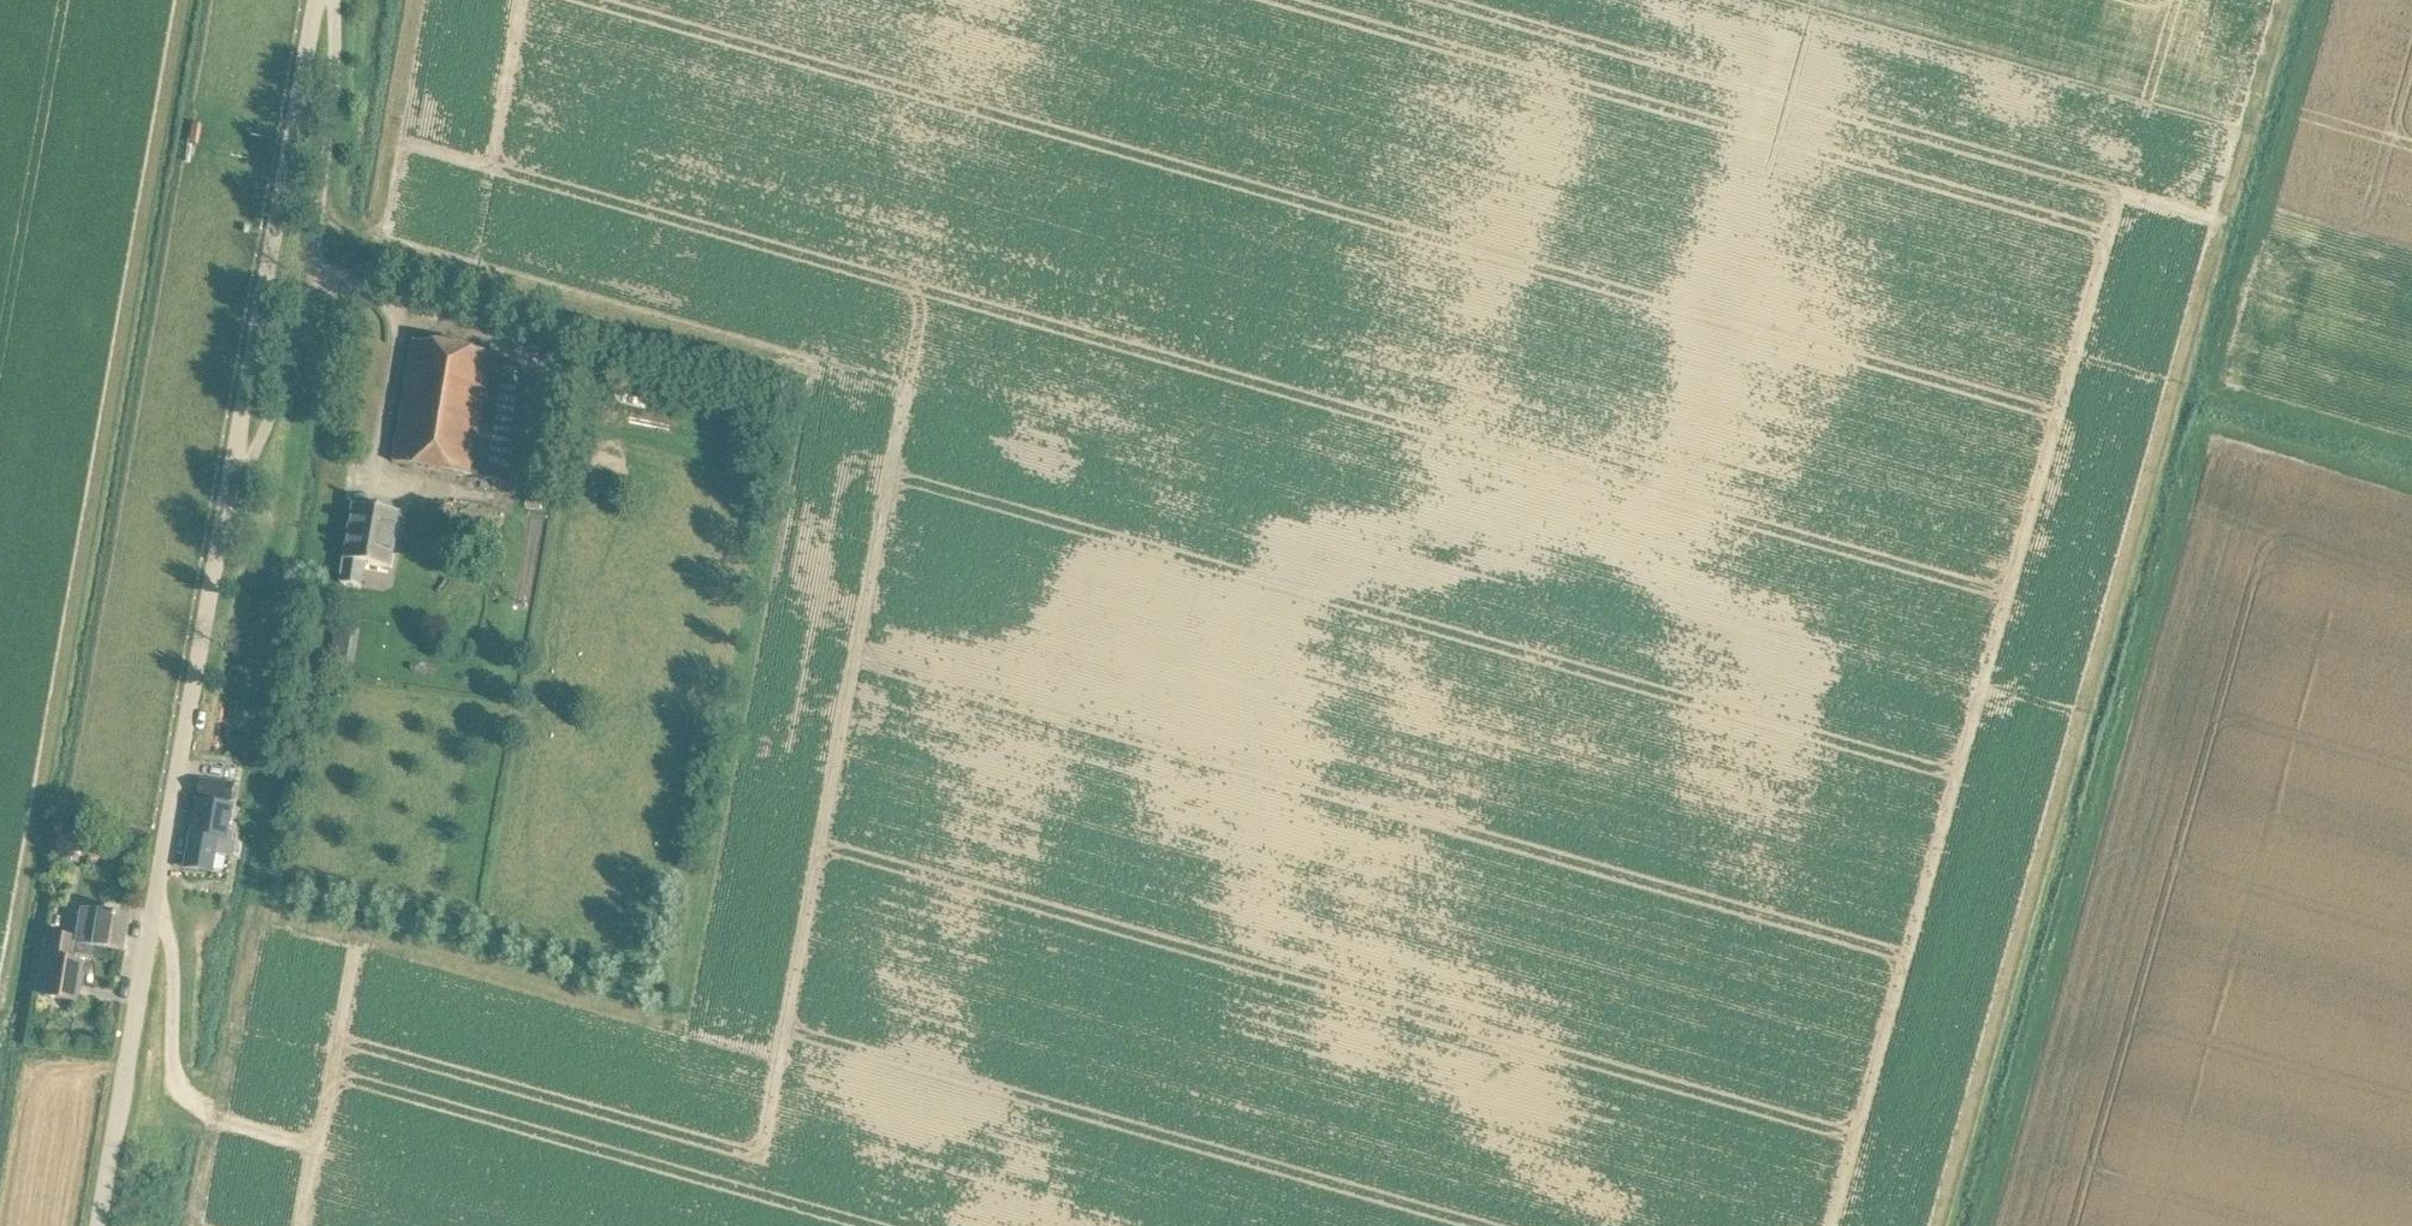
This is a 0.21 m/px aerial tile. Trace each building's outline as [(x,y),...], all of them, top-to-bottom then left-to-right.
[(502,479),(517,381),(489,377),(492,353),(438,345),(414,341),(393,463),(402,464),(502,479)] [(394,569),(405,514),(354,505),(342,579),(361,582),(364,564),(394,569)] [(223,764),(221,776),(248,780),(250,768),(223,764)] [(232,803),(235,787),(201,781),(199,797),(232,803)] [(229,884),(234,856),(237,840),(226,838),(231,809),(197,803),(192,833),(193,834),(185,876),(229,884)] [(124,952),(130,918),(82,910),(78,936),(72,935),(72,938),(54,935),(45,997),(78,1002),(84,964),(76,963),(77,955),(95,958),(97,947),(124,952)]
